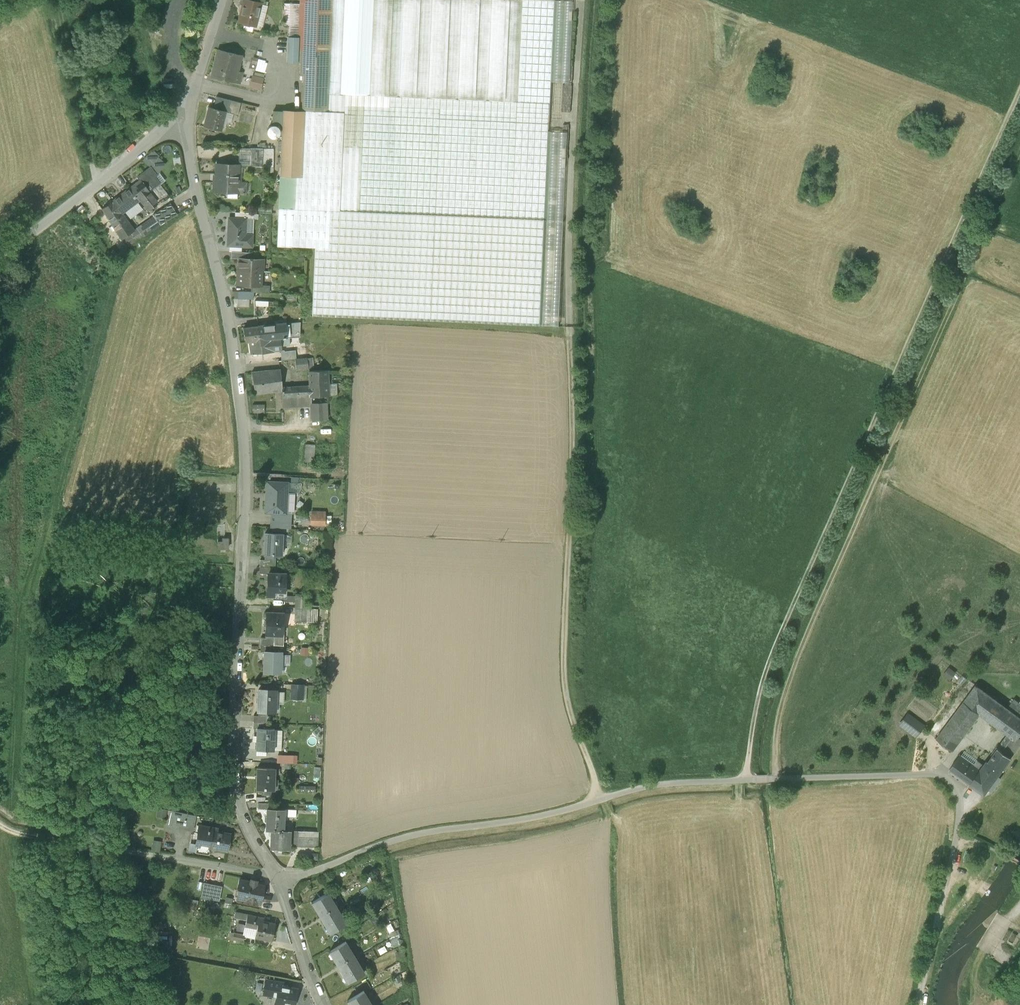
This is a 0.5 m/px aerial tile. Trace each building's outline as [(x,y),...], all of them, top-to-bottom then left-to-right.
[(257,26),(262,4),(246,0),(243,0),(238,22),(257,26)] [(294,209),(545,220),(548,132),(551,82),(555,1),(555,0),(299,0),(299,4),(298,37),(301,38),(301,50),(319,51),(318,81),(317,111),(317,113),(302,112),(282,111),(282,125),(281,149),(279,176),(278,208),(294,209)] [(555,1),(551,82),(570,82),(573,1),(555,1)] [(288,37),(298,37),(299,4),(284,3),(284,25),(289,25),(288,37)] [(257,26),(262,27),(267,5),(262,4),(257,26)] [(287,63),(300,63),(301,50),(301,38),(298,37),(288,37),(287,63)] [(243,73),(238,71),(242,56),(218,50),(214,64),(211,76),(236,83),(240,84),(243,73)] [(319,51),(301,50),(300,63),(300,75),(303,75),(302,112),(317,113),(317,111),(318,81),(319,51)] [(261,90),(264,78),(252,75),(249,87),(261,90)] [(242,103),(232,100),(219,97),(217,104),(216,109),(227,111),(233,113),(239,115),(242,103)] [(205,127),(221,131),(224,121),(227,111),(216,109),(210,107),(205,127)] [(231,123),(233,113),(227,111),(224,121),(231,123)] [(272,124),(282,125),(282,111),(273,111),(272,124)] [(277,126),(272,125),(268,128),(267,133),(270,137),(274,138),(278,136),(280,131),(277,126)] [(548,132),(545,220),(563,220),(567,132),(548,132)] [(249,165),(250,148),(239,148),(239,165),(249,165)] [(249,166),(262,166),(263,149),(250,148),(249,165),(249,166)] [(273,149),(263,149),(262,166),(262,173),(272,173),(273,149)] [(154,151),(149,157),(151,158),(155,155),(161,160),(157,164),(160,167),(158,169),(155,167),(153,169),(152,169),(156,175),(158,173),(166,164),(158,157),(160,156),(154,151)] [(161,160),(155,155),(151,158),(157,164),(161,160)] [(149,157),(148,156),(144,161),(153,169),(155,167),(157,164),(151,158),(149,157)] [(181,164),(180,157),(173,158),(174,165),(181,164)] [(237,193),(246,193),(247,183),(238,183),(239,165),(217,164),(216,181),(214,181),(213,192),(227,192),(237,193)] [(137,177),(140,180),(149,192),(154,188),(159,184),(160,184),(154,176),(156,175),(152,169),(150,167),(137,177)] [(154,176),(160,184),(164,180),(158,173),(156,175),(154,176)] [(131,187),(140,199),(149,192),(140,180),(131,187)] [(170,197),(159,184),(154,188),(163,199),(164,201),(170,197)] [(131,187),(113,201),(122,213),(124,211),(137,201),(140,199),(131,187)] [(163,199),(154,188),(149,192),(158,203),(163,199)] [(149,192),(140,199),(148,210),(149,210),(158,203),(149,192)] [(130,224),(122,213),(113,201),(102,209),(117,234),(121,240),(127,235),(134,230),(130,224)] [(143,210),(137,201),(124,211),(130,219),(143,210)] [(170,204),(158,211),(165,222),(177,215),(170,204)] [(271,214),(271,205),(259,204),(258,213),(271,214)] [(276,246),(293,246),(294,209),(278,208),(276,246)] [(540,325),(545,220),(294,209),(293,246),(315,247),(312,315),(540,325)] [(165,222),(158,211),(153,215),(154,217),(160,225),(165,222)] [(136,228),(138,231),(143,237),(161,225),(160,225),(154,217),(136,228)] [(229,218),(227,245),(230,245),(241,246),(252,247),(252,235),(245,235),(246,219),(235,218),(229,218)] [(253,219),(246,219),(245,235),(252,235),(253,235),(254,219),(253,219)] [(126,248),(143,237),(138,231),(133,234),(135,237),(131,240),(127,235),(121,240),(126,248)] [(239,259),(238,270),(262,271),(263,259),(248,258),(239,258),(239,259)] [(261,285),(262,271),(238,270),(238,285),(251,286),(261,287),(261,285)] [(249,299),(238,298),(237,307),(249,307),(249,299)] [(283,323),(258,326),(260,340),(280,338),(291,337),(300,337),(300,322),(283,324),(283,323)] [(249,341),(260,340),(258,326),(243,328),(245,342),(249,341)] [(280,338),(281,346),(292,345),(291,337),(280,338)] [(281,346),(280,338),(260,340),(249,341),(250,353),(281,350),(281,346)] [(281,353),(282,360),(295,359),(294,351),(281,353)] [(308,369),(308,368),(307,358),(295,359),(296,370),(308,369)] [(270,392),(273,392),(279,391),(279,393),(282,393),(282,387),(280,369),(267,371),(270,392)] [(309,385),(310,396),(328,395),(327,384),(327,370),(308,371),(309,385)] [(252,372),(255,394),(270,392),(267,371),(252,372)] [(327,384),(328,395),(337,395),(337,383),(327,384)] [(304,386),(282,387),(282,393),(282,398),(304,396),(304,386)] [(282,398),(282,393),(279,393),(279,391),(273,392),(274,408),(283,408),(282,398)] [(282,398),(283,408),(304,407),(305,407),(310,406),(310,403),(310,396),(304,396),(282,398)] [(310,406),(311,420),(327,419),(326,403),(310,403),(310,406)] [(264,404),(252,404),(252,413),(264,413),(264,404)] [(305,462),(314,463),(315,445),(306,444),(305,462)] [(294,493),(287,493),(287,483),(269,482),(268,499),(266,499),(265,512),(283,513),(286,513),(291,513),(292,511),(294,511),(294,493)] [(291,483),(287,483),(287,493),(294,493),(301,493),(301,483),(298,483),(291,483)] [(326,511),(311,510),(310,525),(325,526),(326,511)] [(272,528),(288,529),(289,516),(273,515),(272,528)] [(273,555),(281,555),(282,545),(282,534),(265,533),(264,554),(265,554),(273,555)] [(292,534),(282,534),(282,545),(291,545),(292,534)] [(218,541),(218,548),(222,548),(228,548),(228,538),(223,538),(223,541),(218,541)] [(260,560),(260,567),(259,573),(268,574),(268,573),(272,574),(273,568),(273,560),(265,560),(260,560)] [(267,595),(284,595),(285,578),(285,576),(285,574),(272,574),(268,573),(268,574),(267,595)] [(296,594),(296,596),(296,602),(295,608),(295,621),(306,622),(307,608),(307,594),(296,594)] [(317,608),(307,608),(306,622),(317,622),(317,608)] [(274,634),(282,634),(283,613),(266,613),(265,634),(266,634),(274,634)] [(282,634),(274,634),(274,639),(274,645),(283,646),(284,634),(282,634)] [(261,638),(261,645),(260,651),(264,651),(273,651),(274,645),(274,639),(265,638),(261,638)] [(308,655),(308,647),(300,647),(300,655),(308,655)] [(263,672),(280,673),(281,665),(281,654),(281,652),(273,651),(264,651),(263,672)] [(290,654),(281,654),(281,665),(289,665),(290,654)] [(956,673),(949,667),(943,676),(950,681),(956,673)] [(291,698),(302,699),(303,685),(292,685),(291,698)] [(1016,741),(1019,735),(1019,719),(1007,709),(976,686),(964,702),(980,714),(988,720),(1008,735),(1016,741)] [(267,711),(275,711),(276,691),(276,690),(259,690),(258,711),(267,711)] [(284,692),(276,691),(275,711),(279,711),(279,704),(284,704),(284,692)] [(1019,704),(1014,700),(1007,709),(1019,719),(1019,705),(1019,704)] [(953,751),(980,714),(964,702),(937,739),(953,751)] [(900,724),(916,736),(924,726),(908,714),(900,724)] [(254,715),(253,722),(253,729),(257,729),(257,728),(266,729),(266,722),(267,716),(258,716),(254,715)] [(266,750),(273,750),(274,729),(266,729),(257,728),(257,729),(256,749),(266,750)] [(282,729),(274,729),(273,750),(281,751),(282,729)] [(1008,735),(998,748),(1006,754),(1007,752),(1014,743),(1016,741),(1008,735)] [(1007,752),(1014,756),(1019,748),(1019,747),(1018,746),(1014,743),(1007,752)] [(998,748),(988,763),(1001,772),(1011,758),(1006,754),(998,748)] [(975,765),(977,761),(978,760),(965,751),(961,756),(975,765)] [(293,756),(277,755),(276,763),(293,763),(293,756)] [(950,769),(970,784),(983,765),(977,761),(975,765),(961,756),(961,755),(950,769)] [(984,795),(989,788),(997,777),(1001,772),(988,763),(986,761),(983,765),(970,784),(984,795)] [(271,790),(274,790),(274,768),(257,768),(256,789),(261,789),(271,790)] [(997,777),(989,788),(992,791),(1000,779),(997,777)] [(258,796),(258,802),(258,809),(267,809),(271,809),(271,803),(265,803),(265,796),(258,796)] [(167,809),(158,807),(156,816),(165,818),(167,809)] [(266,830),(271,830),(283,830),(284,816),(284,810),(271,809),(267,809),(266,830)] [(195,852),(209,855),(210,848),(227,851),(230,834),(218,831),(219,828),(200,825),(195,852)] [(290,831),(283,830),(271,830),(270,848),(289,849),(290,831)] [(292,846),(303,846),(303,832),(293,831),(292,846)] [(303,846),(317,847),(318,832),(303,832),(303,846)] [(162,841),(153,839),(151,851),(160,852),(162,841)] [(237,898),(260,903),(261,900),(266,901),(267,896),(262,895),(264,885),(256,883),(255,882),(255,883),(251,882),(251,881),(250,881),(240,879),(237,889),(239,890),(239,889),(241,889),(240,897),(238,896),(237,898)] [(201,897),(219,901),(222,886),(204,882),(201,897)] [(312,903),(330,933),(346,924),(328,893),(312,903)] [(199,900),(191,899),(190,908),(197,909),(199,900)] [(218,902),(209,904),(211,910),(219,907),(218,902)] [(255,937),(272,940),(275,924),(263,922),(264,918),(247,915),(246,920),(245,927),(256,930),(255,937)] [(255,937),(256,930),(245,927),(243,934),(245,935),(244,937),(254,939),(255,937)] [(232,939),(243,941),(244,937),(245,935),(243,934),(234,932),(232,939)] [(388,940),(393,947),(400,943),(395,936),(388,940)] [(329,952),(348,982),(364,973),(346,942),(329,952)] [(286,1004),(293,1004),(296,989),(284,987),(285,984),(267,980),(264,993),(277,996),(275,1003),(286,1004)] [(349,1004),(372,1004),(364,992),(347,1001),(349,1004)]
